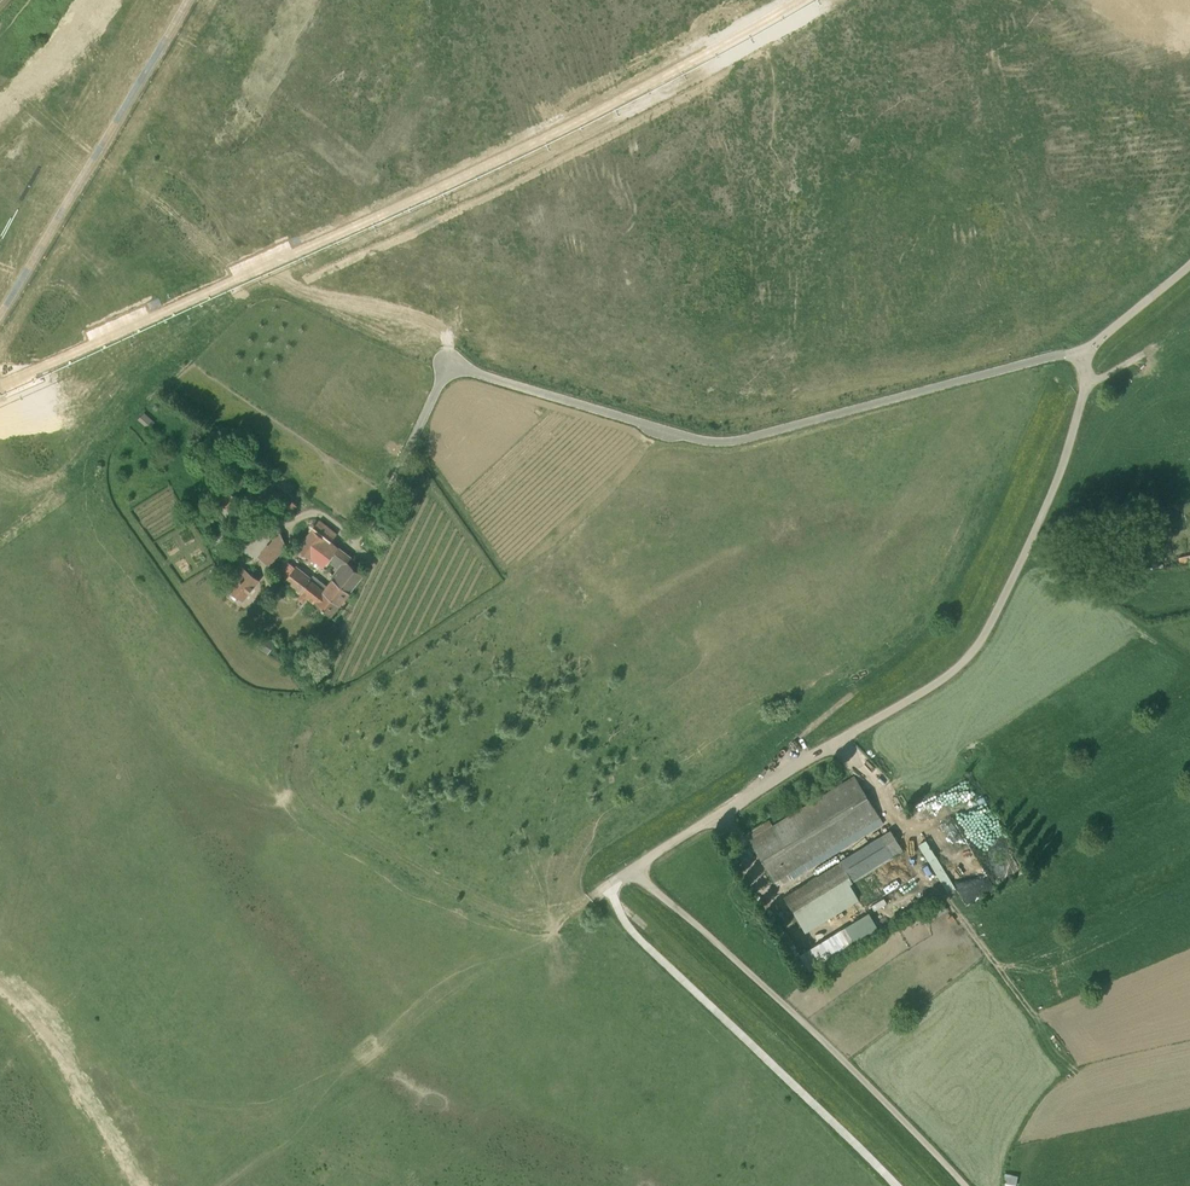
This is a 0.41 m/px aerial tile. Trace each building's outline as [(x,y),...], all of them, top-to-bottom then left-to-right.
[(149,426),(155,418),(144,411),(138,418),(149,426)] [(234,506),(238,492),(221,488),(217,502),(234,506)] [(342,566),(333,579),(349,592),(363,574),(354,567),(358,562),(350,557),(350,558),(330,542),(337,534),(320,520),(319,520),(298,548),(323,568),(331,558),(342,566)] [(258,553),(270,565),(291,543),(279,531),(258,553)] [(299,592),(309,580),(323,591),(339,604),(349,592),(333,579),(330,583),(315,571),(312,576),(297,564),(295,567),(289,563),(280,574),(286,579),(284,580),(299,592)] [(257,580),(243,569),(243,570),(244,570),(239,576),(238,576),(235,580),(238,583),(232,591),(242,599),(257,580)] [(339,604),(323,591),(309,580),(299,592),(301,594),(297,599),(303,603),(307,598),(313,604),(314,602),(331,615),(339,604)] [(261,623),(273,608),(262,598),(250,614),(261,623)] [(267,634),(259,646),(268,652),(276,640),(267,634)] [(880,817),(854,776),(749,840),(775,881),(880,817)] [(890,832),(841,862),(849,876),(853,882),(854,884),(903,855),(890,832)] [(965,902),(993,888),(976,855),(972,857),(976,867),(970,870),(966,862),(970,859),(967,853),(942,865),(928,837),(921,841),(946,892),(957,886),(965,902)] [(784,896),(792,910),(849,876),(841,862),(784,896)] [(849,876),(792,910),(805,932),(858,900),(849,885),(853,882),(849,876)] [(940,900),(927,912),(934,919),(947,907),(940,900)] [(868,914),(801,955),(812,974),(879,932),(868,914)] [(1020,1174),(1006,1171),(1003,1185),(1017,1185),(1020,1174)]
